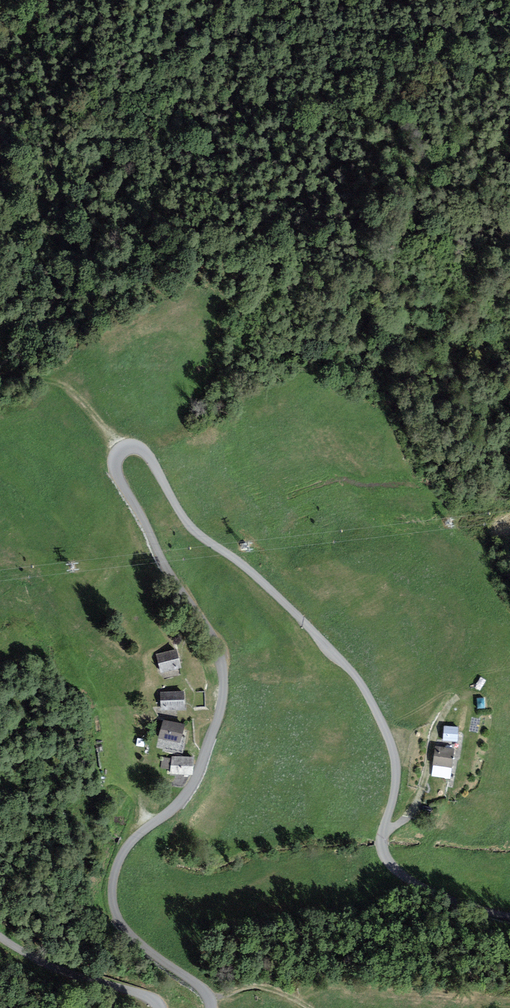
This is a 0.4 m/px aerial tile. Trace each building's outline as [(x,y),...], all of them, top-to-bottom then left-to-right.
[(156,654),(161,672),(181,667),(177,649),(156,654)] [(160,692),(161,710),(185,708),(184,691),(160,692)] [(185,725),(163,719),(158,737),(180,743),(185,725)] [(457,727),(445,726),(445,739),(457,739),(457,727)] [(452,749),(436,747),(434,763),(450,765),(452,749)] [(194,757),(172,756),(171,759),(170,770),(170,774),(193,775),(194,757)] [(170,770),(171,759),(162,757),(161,767),(170,770)]
